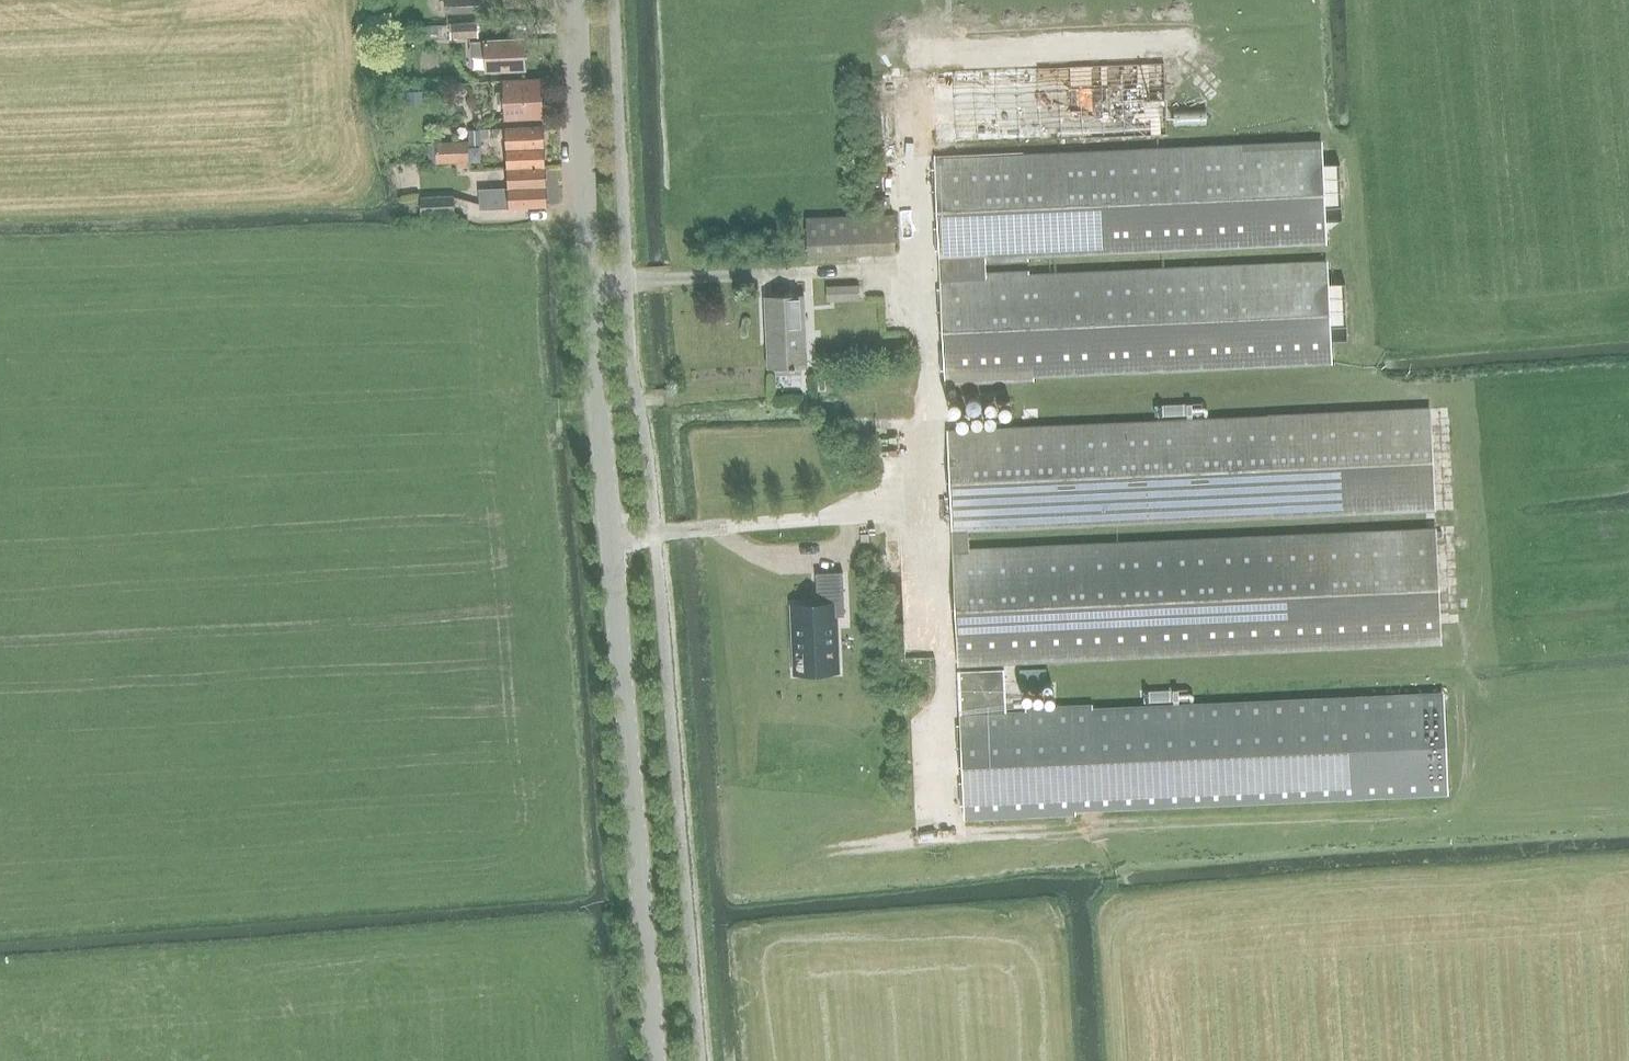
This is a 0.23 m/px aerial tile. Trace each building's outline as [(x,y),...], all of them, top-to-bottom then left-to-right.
[(447,12),(478,12),(478,0),(446,0),(447,12)] [(451,38),(477,36),(477,22),(450,23),(451,38)] [(439,38),(438,25),(412,26),(413,39),(439,38)] [(486,70),(525,69),(523,38),(485,40),(485,41),(470,42),(471,56),(485,55),(486,70)] [(1169,55),(932,65),(935,139),(1172,130),(1169,55)] [(505,120),(542,118),(540,79),(503,80),(503,92),(497,92),(497,103),(504,103),(505,120)] [(408,92),(408,105),(424,104),(423,91),(408,92)] [(505,128),(506,148),(544,146),(543,127),(505,128)] [(469,145),(480,145),(480,129),(469,130),(469,145)] [(1023,152),(936,156),(945,383),(1034,379),(1034,375),(1331,361),(1326,263),(984,278),(983,256),(1325,241),(1324,220),(1322,163),(1321,141),(1024,155),(1023,152)] [(468,142),(436,143),(427,143),(428,163),(469,161),(468,142)] [(544,146),(506,148),(507,168),(545,166),(544,146)] [(545,166),(507,168),(508,188),(546,186),(545,166)] [(478,194),(479,209),(547,206),(546,186),(508,188),(497,188),(498,193),(478,194)] [(453,213),(453,196),(418,197),(419,214),(453,213)] [(892,215),(804,218),(806,254),(894,251),(892,215)] [(826,301),(859,300),(859,284),(826,285),(826,301)] [(803,296),(777,297),(765,297),(767,367),(806,366),(803,296)] [(968,552),(967,529),(1434,508),(1430,410),(948,431),(958,664),(1439,642),(1435,530),(968,552)] [(795,649),(805,649),(806,665),(806,673),(826,672),(826,664),(836,664),(836,665),(837,665),(835,616),(845,615),(843,572),(815,573),(816,604),(792,605),(794,650),(795,650),(795,649)] [(1004,670),(958,672),(960,724),(956,725),(957,748),(961,748),(963,782),(959,782),(960,806),(964,805),(964,819),(1075,814),(1075,810),(1447,794),(1442,693),(1092,709),(1092,705),(1025,708),(1025,712),(969,714),(968,709),(1006,707),(1004,670)]
